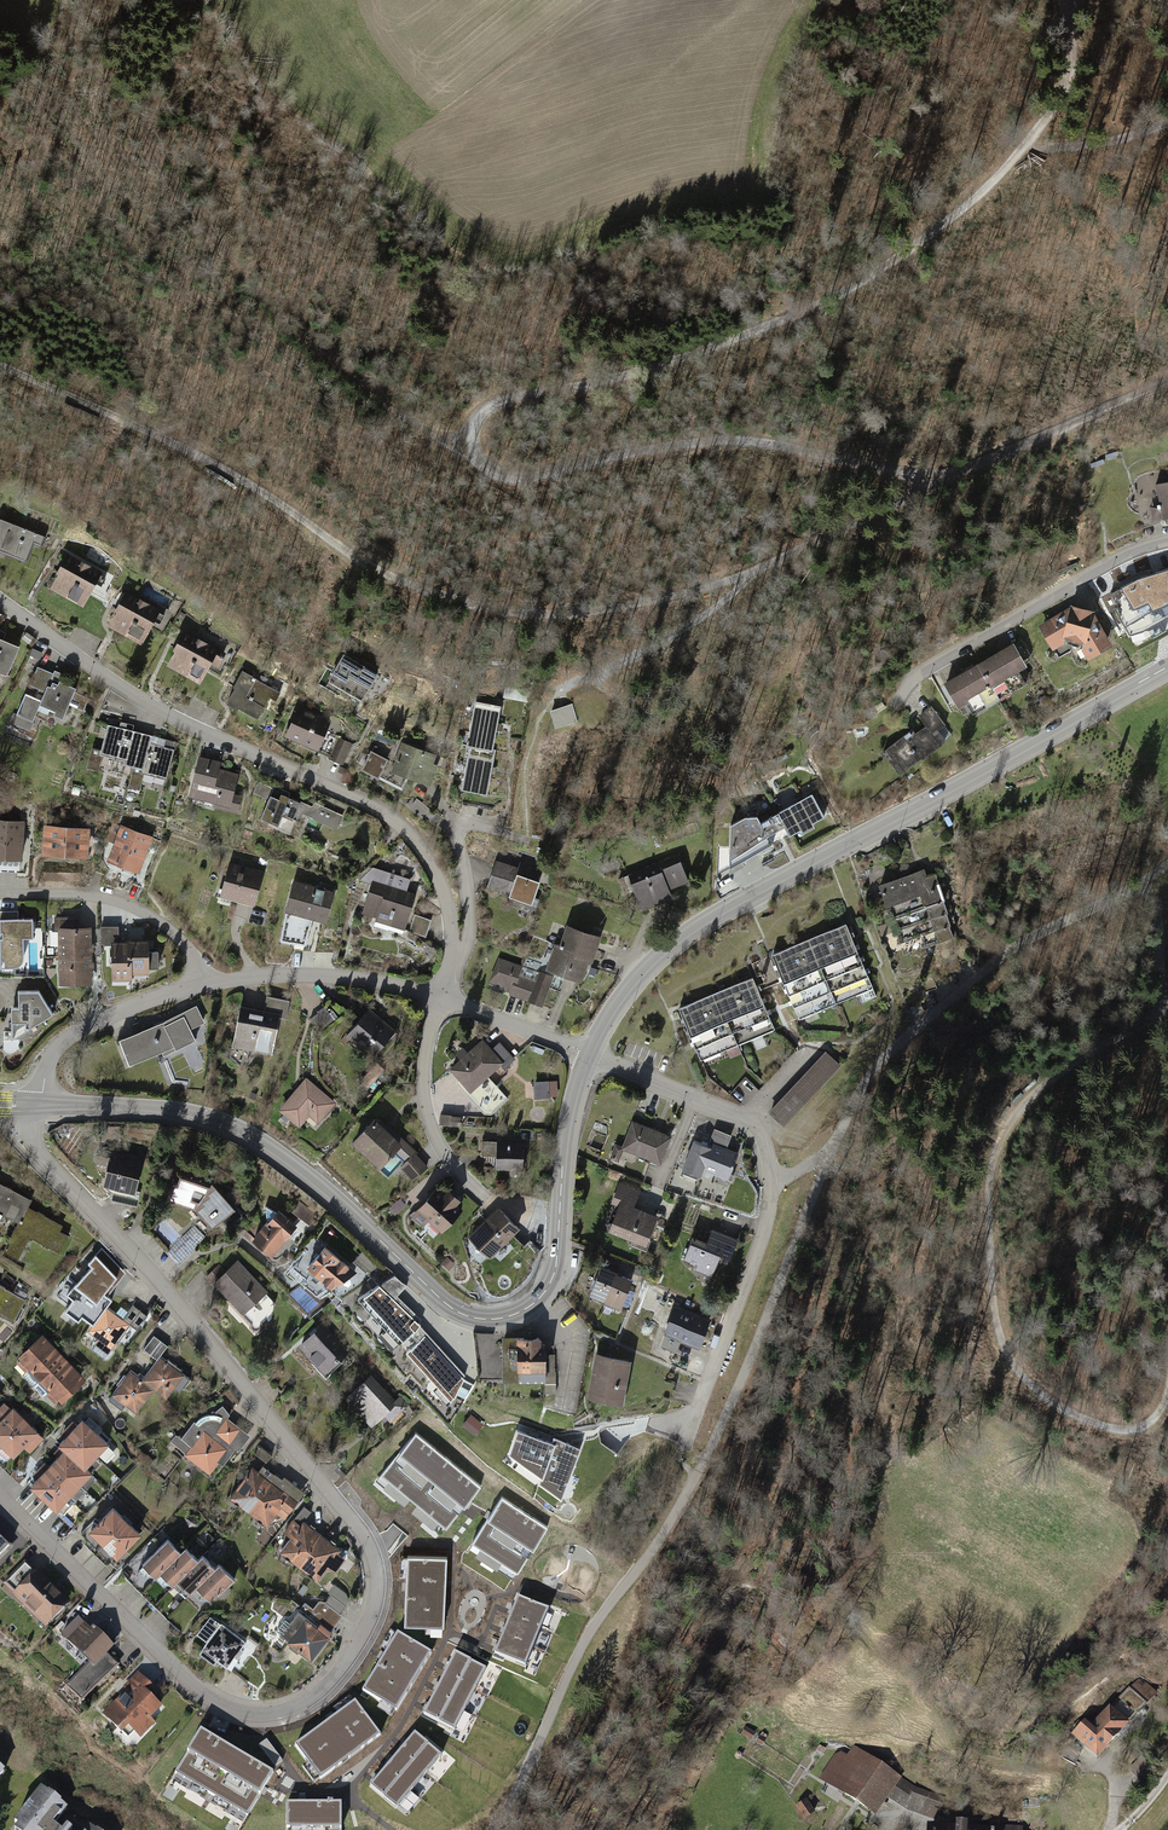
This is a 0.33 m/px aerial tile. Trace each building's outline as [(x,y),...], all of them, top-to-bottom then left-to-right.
[(1156,485),(1160,504),(1149,506),(1153,524),(1167,521),(1167,483),(1156,485)] [(1,517),(0,519),(0,550),(29,561),(36,544),(44,547),(49,535),(1,517)] [(107,575),(69,554),(50,589),(84,608),(94,589),(98,591),(107,575)] [(1127,578),(1144,626),(1167,618),(1167,564),(1127,578)] [(159,610),(124,593),(108,625),(142,643),(159,610)] [(1071,608),(1039,626),(1053,651),(1067,643),(1083,646),(1091,660),(1115,646),(1094,612),(1071,608)] [(0,630),(0,674),(6,673),(11,675),(23,647),(6,640),(8,635),(0,630)] [(229,654),(185,632),(168,665),(203,683),(212,665),(222,670),(229,654)] [(1012,641),(944,682),(958,706),(1026,664),(1012,641)] [(375,675),(342,657),(326,684),(360,703),(375,675)] [(68,673),(40,663),(31,687),(39,690),(36,699),(27,695),(18,717),(36,724),(43,706),(60,713),(59,716),(67,719),(78,689),(64,684),(68,673)] [(276,689),(243,672),(228,702),(260,719),(276,689)] [(503,706),(478,703),(465,790),(491,793),(503,706)] [(572,704),(550,711),(555,728),(577,721),(572,704)] [(908,736),(887,752),(905,775),(949,740),(942,730),(949,725),(934,706),(921,716),(929,726),(911,740),(908,736)] [(333,721),(299,707),(287,737),(321,751),(333,721)] [(175,741),(111,726),(104,755),(127,761),(126,764),(167,774),(175,741)] [(352,744),(338,738),(330,759),(345,764),(352,744)] [(440,753),(401,742),(392,770),(431,782),(440,753)] [(379,772),(388,754),(371,746),(363,764),(379,772)] [(228,760),(202,754),(192,795),(218,802),(216,808),(241,814),(245,796),(240,795),(243,782),(224,777),(228,760)] [(259,782),(255,792),(269,798),(261,818),(290,830),(295,818),(301,821),(303,816),(337,831),(344,815),(314,802),(312,806),(288,796),(290,793),(275,786),(274,789),(259,782)] [(744,817),(731,824),(730,867),(823,817),(812,794),(762,823),(758,817),(744,817)] [(0,820),(0,858),(26,859),(27,821),(0,820)] [(94,828),(47,825),(45,854),(92,856),(94,828)] [(154,836),(122,825),(109,861),(140,872),(154,836)] [(680,855),(632,876),(647,910),(676,897),(673,890),(692,882),(680,855)] [(519,868),(497,861),(489,888),(512,895),(511,898),(537,906),(549,870),(521,861),(519,868)] [(268,872),(231,862),(221,894),(258,905),(268,872)] [(920,872),(879,886),(881,894),(923,880),(920,872)] [(923,880),(881,894),(884,904),(935,887),(932,877),(923,880)] [(338,891),(296,881),(288,913),(330,924),(338,891)] [(409,930),(419,894),(374,881),(364,914),(379,918),(378,921),(409,930)] [(935,887),(884,904),(888,915),(939,898),(935,887)] [(939,898),(888,915),(892,928),(943,912),(939,898)] [(943,912),(892,928),(896,941),(932,929),(937,942),(952,937),(943,912)] [(427,933),(432,918),(414,913),(410,928),(427,933)] [(80,918),(55,918),(55,940),(61,939),(61,984),(94,983),(94,928),(80,928),(80,918)] [(36,919),(3,920),(4,968),(19,967),(24,964),(28,960),(27,937),(37,937),(36,919)] [(842,924),(770,955),(798,1019),(870,988),(842,924)] [(120,926),(103,926),(104,954),(113,954),(114,978),(136,978),(136,973),(154,973),(153,939),(121,939),(120,926)] [(603,938),(568,927),(562,946),(556,944),(547,971),(582,983),(588,963),(594,965),(603,938)] [(553,977),(499,960),(492,982),(512,989),(511,995),(544,1005),(553,977)] [(757,977),(684,1008),(706,1059),(778,1028),(757,977)] [(56,1013),(42,991),(23,992),(23,1008),(15,1008),(18,1038),(56,1013)] [(266,1010),(242,1005),(233,1049),(275,1057),(283,1019),(287,1019),(290,1002),(269,998),(266,1010)] [(399,1031),(371,1009),(350,1035),(377,1058),(399,1031)] [(185,1016),(124,1041),(134,1062),(179,1043),(181,1048),(196,1042),(185,1016)] [(493,1047),(485,1039),(453,1069),(473,1091),(503,1064),(506,1067),(516,1057),(500,1041),(493,1047)] [(826,1051),(768,1112),(783,1127),(842,1066),(826,1051)] [(338,1104),(308,1078),(280,1110),(302,1128),(312,1117),(320,1124),(338,1104)] [(558,1082),(536,1082),(536,1098),(558,1098),(558,1082)] [(492,1114),(509,1098),(496,1085),(479,1101),(492,1114)] [(406,1144),(378,1118),(355,1142),(383,1168),(406,1144)] [(674,1136),(634,1121),(624,1146),(617,1144),(612,1158),(630,1165),(635,1152),(664,1163),(674,1136)] [(711,1145),(696,1140),(685,1170),(705,1177),(708,1170),(734,1180),(743,1154),(729,1149),(734,1135),(717,1129),(711,1145)] [(528,1144),(498,1143),(497,1171),(527,1172),(528,1144)] [(137,1195),(145,1158),(101,1148),(97,1165),(110,1168),(105,1188),(137,1195)] [(414,1179),(429,1166),(416,1151),(401,1164),(414,1179)] [(214,1231),(241,1207),(214,1183),(184,1173),(179,1185),(176,1184),(170,1203),(197,1213),(214,1231)] [(642,1191),(620,1183),(612,1205),(621,1208),(612,1232),(651,1246),(662,1216),(636,1207),(642,1191)] [(1,1214),(21,1225),(29,1208),(33,1201),(0,1184),(0,1216),(1,1214)] [(448,1196),(441,1189),(414,1217),(427,1230),(433,1224),(444,1234),(464,1213),(459,1208),(465,1203),(453,1191),(448,1196)] [(523,1231),(501,1208),(471,1236),(493,1259),(523,1231)] [(297,1226),(277,1210),(251,1241),(270,1257),(297,1226)] [(710,1243),(695,1238),(687,1260),(700,1265),(697,1273),(714,1279),(723,1254),(735,1259),(742,1239),(715,1229),(710,1243)] [(357,1273),(324,1247),(307,1268),(332,1289),(357,1273)] [(126,1273),(102,1248),(88,1264),(92,1268),(66,1296),(74,1302),(66,1312),(82,1324),(85,1319),(95,1326),(108,1310),(113,1302),(107,1297),(126,1273)] [(255,1279),(238,1262),(226,1274),(219,1266),(204,1279),(213,1289),(215,1287),(230,1302),(255,1279)] [(638,1281),(603,1266),(590,1296),(625,1311),(638,1281)] [(255,1279),(230,1302),(253,1326),(253,1330),(260,1332),(261,1326),(267,1319),(270,1324),(274,1321),(275,1302),(267,1296),(270,1293),(255,1279)] [(420,1325),(379,1284),(358,1297),(399,1345),(420,1325)] [(20,1322),(30,1301),(0,1287),(0,1312),(20,1322)] [(715,1320),(677,1306),(667,1335),(704,1349),(715,1320)] [(131,1328),(108,1310),(95,1326),(90,1332),(114,1351),(131,1328)] [(349,1356),(323,1325),(300,1345),(326,1376),(349,1356)] [(525,1335),(502,1335),(502,1341),(503,1379),(503,1380),(545,1380),(545,1383),(556,1383),(556,1371),(555,1371),(555,1354),(547,1354),(547,1341),(542,1341),(542,1335),(536,1335),(536,1330),(525,1330),(525,1335)] [(154,1333),(144,1349),(158,1358),(168,1342),(154,1333)] [(464,1378),(424,1334),(406,1351),(451,1400),(464,1378)] [(89,1381),(44,1335),(20,1358),(64,1404),(89,1381)] [(636,1360),(599,1354),(592,1399),(629,1405),(636,1360)] [(188,1377),(163,1358),(145,1382),(157,1391),(169,1401),(188,1377)] [(139,1415),(157,1391),(145,1382),(132,1372),(110,1400),(124,1411),(128,1406),(139,1415)] [(396,1401),(372,1375),(348,1397),(375,1426),(387,1414),(394,1421),(410,1407),(401,1397),(396,1401)] [(16,1409),(13,1410),(6,1403),(0,1410),(0,1417),(5,1422),(0,1427),(0,1443),(17,1458),(25,1450),(31,1456),(47,1438),(16,1409)] [(484,1423),(471,1413),(462,1425),(474,1435),(484,1423)] [(245,1432),(224,1417),(215,1417),(205,1419),(198,1425),(184,1440),(178,1435),(169,1446),(211,1473),(245,1432)] [(111,1445),(85,1420),(60,1446),(65,1452),(33,1487),(59,1511),(94,1473),(89,1469),(111,1445)] [(553,1441),(518,1428),(509,1451),(541,1475),(539,1481),(562,1496),(581,1445),(554,1436),(553,1441)] [(383,1472),(447,1525),(466,1503),(480,1485),(416,1432),(383,1472)] [(262,1446),(253,1456),(262,1464),(271,1453),(262,1446)] [(276,1483),(256,1468),(233,1498),(253,1514),(276,1483)] [(301,1502),(276,1483),(253,1514),(270,1527),(284,1509),(292,1514),(301,1502)] [(473,1541),(518,1570),(548,1525),(502,1496),(489,1517),(473,1541)] [(313,1513),(304,1507),(284,1531),(292,1538),(281,1551),(302,1568),(324,1536),(305,1522),(313,1513)] [(145,1535),(117,1508),(93,1532),(120,1559),(145,1535)] [(0,1533),(0,1566),(16,1549),(0,1533)] [(344,1549),(324,1536),(302,1568),(320,1581),(326,1575),(338,1574),(348,1561),(341,1555),(344,1549)] [(194,1569),(201,1561),(189,1549),(176,1561),(189,1574),(194,1569)] [(405,1623),(443,1624),(447,1558),(408,1555),(405,1623)] [(207,1581),(218,1569),(205,1557),(201,1561),(194,1569),(207,1581)] [(181,1582),(189,1574),(176,1561),(163,1575),(176,1587),(181,1582)] [(27,1562),(4,1586),(48,1627),(71,1603),(27,1562)] [(237,1580),(222,1565),(218,1569),(211,1577),(226,1591),(237,1580)] [(200,1588),(207,1581),(194,1569),(189,1574),(181,1582),(194,1595),(200,1588)] [(226,1591),(211,1577),(207,1581),(200,1588),(215,1602),(226,1591)] [(494,1653),(525,1666),(549,1607),(518,1595),(511,1613),(503,1631),(496,1649),(494,1653)] [(323,1623),(319,1628),(297,1611),(269,1645),(270,1655),(274,1663),(277,1665),(289,1662),(296,1649),(317,1663),(338,1635),(323,1623)] [(78,1615),(61,1631),(67,1638),(84,1621),(78,1615)] [(248,1644),(213,1618),(199,1636),(209,1643),(201,1653),(212,1661),(217,1665),(220,1660),(230,1668),(248,1644)] [(69,1641),(93,1664),(98,1669),(109,1657),(116,1650),(87,1623),(69,1641)] [(363,1690),(397,1710),(431,1653),(397,1633),(363,1690)] [(423,1714),(454,1730),(485,1669),(455,1653),(447,1668),(436,1688),(426,1707),(423,1714)] [(98,1669),(93,1664),(69,1689),(87,1705),(120,1668),(109,1657),(98,1669)] [(119,1702),(107,1715),(132,1739),(138,1733),(144,1739),(159,1724),(154,1720),(167,1707),(158,1698),(161,1695),(139,1674),(126,1687),(132,1692),(129,1694),(133,1698),(124,1706),(119,1702)] [(295,1745),(321,1778),(380,1734),(355,1700),(295,1745)] [(1126,1725),(1106,1707),(1087,1728),(1081,1723),(1067,1738),(1094,1761),(1126,1725)] [(199,1731),(175,1771),(247,1812),(270,1772),(199,1731)] [(371,1786),(396,1807),(440,1755),(415,1734),(404,1746),(390,1763),(375,1781),(371,1786)] [(848,1759),(836,1751),(817,1782),(881,1820),(905,1781),(854,1750),(848,1759)] [(9,1770),(0,1763),(0,1781),(9,1770)] [(44,1787),(12,1828),(15,1829),(66,1829),(62,1827),(74,1810),(44,1787)] [(287,1829),(341,1829),(341,1826),(341,1802),(287,1802),(287,1829)]
